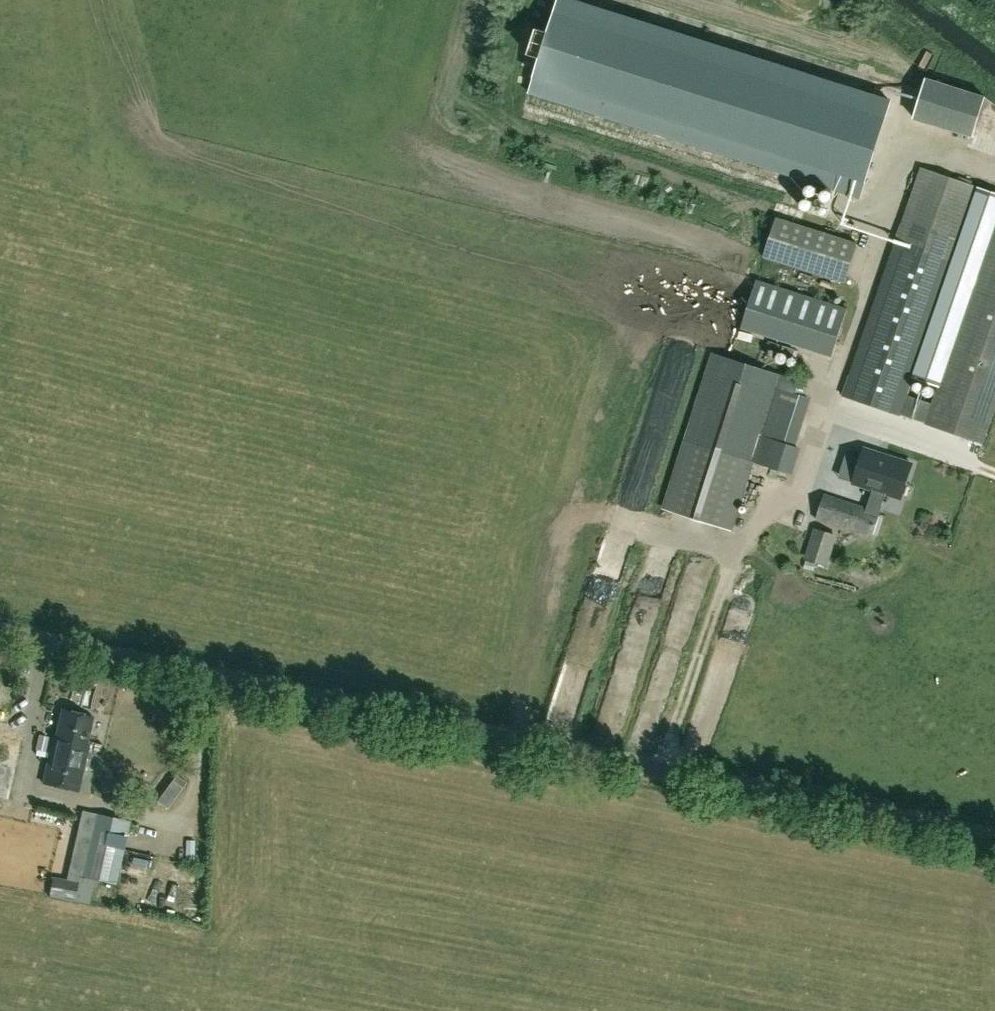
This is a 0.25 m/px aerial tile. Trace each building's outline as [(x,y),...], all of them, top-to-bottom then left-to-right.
[(894,102),(599,0),(563,0),(534,84),(533,85),(861,198),(894,102)] [(844,395),(901,415),(979,186),(923,167),(844,395)] [(819,216),(826,193),(812,189),(805,211),(819,216)] [(857,242),(776,217),(764,257),(845,282),(857,242)] [(934,403),(927,424),(984,443),(994,411),(994,227),(934,403)] [(742,328),(833,356),(848,308),(757,280),(742,328)] [(794,444),(808,397),(804,395),(809,383),(778,374),(715,354),(666,509),(731,529),(752,460),(789,472),(797,445),(794,444)] [(874,489),(867,509),(879,513),(885,493),(901,498),(912,465),(865,449),(854,482),(874,489)] [(817,519),(872,536),(879,513),(867,509),(824,495),(817,519)] [(835,536),(816,529),(806,560),(825,566),(835,536)] [(734,628),(758,636),(763,622),(738,614),(734,628)] [(55,736),(53,745),(88,753),(90,744),(88,743),(94,716),(63,709),(57,736),(55,736)] [(0,729),(0,799),(20,802),(29,733),(0,729)] [(79,791),(88,753),(53,745),(44,783),(79,791)] [(149,790),(170,795),(175,775),(153,771),(149,790)] [(116,883),(130,821),(96,813),(82,876),(116,883)]
